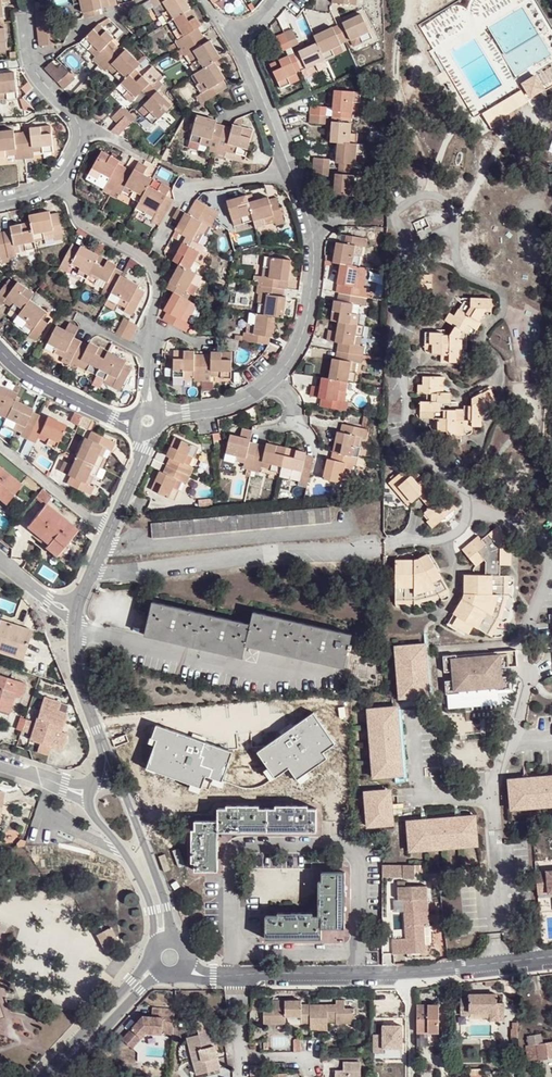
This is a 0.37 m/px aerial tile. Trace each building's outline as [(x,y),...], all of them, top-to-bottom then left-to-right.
[(74,3),(81,2),(84,18),(97,14),(95,8),(100,8),(102,7),(109,6),(109,0),(73,0),(74,3)] [(169,10),(163,0),(160,3),(165,12),(169,10)] [(168,22),(190,8),(185,0),(164,0),(163,0),(169,10),(165,12),(163,13),(168,22)] [(190,8),(168,22),(173,31),(176,29),(179,27),(185,35),(181,37),(176,40),(180,48),(198,37),(194,29),(198,26),(201,25),(190,8)] [(52,9),(36,11),(37,19),(52,17),(52,9)] [(361,14),(343,22),(346,30),(341,32),(346,42),(351,40),(360,36),(363,42),(372,38),(361,14)] [(52,17),(37,19),(38,28),(54,26),(52,17)] [(343,22),(338,25),(341,32),(346,30),(343,22)] [(110,54),(117,46),(111,39),(114,37),(99,23),(81,41),(88,49),(90,46),(93,44),(100,51),(97,54),(93,58),(99,65),(110,54)] [(341,32),(338,25),(333,27),(336,35),(341,32)] [(55,35),(54,26),(38,28),(39,37),(55,35)] [(203,34),(198,26),(194,29),(198,37),(199,36),(203,34)] [(179,27),(176,29),(181,37),(185,35),(179,27)] [(336,35),(333,27),(315,35),(318,42),(326,59),(335,55),(332,49),(341,45),(346,42),(341,32),(336,35)] [(292,30),(285,33),(291,48),(299,44),(292,30)] [(291,48),(285,33),(277,36),(284,51),(291,48)] [(40,45),(56,44),(55,35),(39,37),(40,45)] [(198,37),(180,48),(176,50),(179,55),(184,53),(184,56),(191,52),(194,50),(199,58),(196,60),(193,62),(198,71),(214,61),(221,57),(210,39),(207,41),(203,44),(199,36),(198,37)] [(360,36),(351,40),(354,46),(363,42),(360,36)] [(297,60),(302,70),(316,64),(319,71),(329,66),(326,59),(318,42),(298,50),(302,58),(297,60)] [(93,44),(90,46),(97,54),(100,51),(93,44)] [(344,51),(341,45),(332,49),(335,55),(344,51)] [(124,52),(117,46),(110,54),(99,65),(105,71),(109,67),(112,63),(120,70),(116,75),(122,82),(136,68),(141,63),(127,49),(124,52)] [(298,50),(293,53),(297,60),(302,58),(298,50)] [(288,77),(302,70),(297,60),(292,62),(289,55),(270,63),(281,87),(290,83),(288,77)] [(53,61),(46,67),(51,74),(58,82),(70,71),(63,62),(58,67),(53,61)] [(204,102),(208,100),(223,90),(219,82),(224,79),(225,78),(214,61),(198,71),(192,75),(197,83),(203,79),(208,88),(202,92),(199,93),(204,102)] [(109,67),(116,75),(120,70),(112,63),(109,67)] [(137,96),(144,88),(148,85),(152,88),(160,80),(156,76),(150,83),(136,68),(122,82),(117,87),(125,95),(130,89),(137,96)] [(60,84),(64,88),(76,78),(70,71),(58,82),(60,84)] [(7,92),(8,99),(18,98),(15,72),(0,73),(0,93),(7,92)] [(203,79),(197,83),(202,92),(208,88),(203,79)] [(223,90),(228,87),(224,79),(219,82),(223,90)] [(156,92),(139,110),(154,124),(172,104),(158,91),(164,84),(160,80),(152,88),(156,92)] [(477,115),(483,127),(523,106),(522,104),(537,97),(530,83),(515,90),(517,94),(477,115)] [(334,90),(332,116),(352,118),(353,101),(360,102),(361,92),(334,90)] [(112,117),(118,123),(130,111),(124,105),(112,117)] [(311,105),(310,114),(326,115),(327,107),(311,105)] [(130,111),(118,123),(124,129),(136,116),(130,111)] [(216,123),(217,119),(197,114),(191,140),(200,143),(201,141),(202,136),(211,139),(210,144),(208,152),(216,154),(217,151),(222,130),(215,128),(216,123)] [(326,115),(310,114),(309,122),(325,124),(326,115)] [(352,118),(332,116),(330,141),(338,142),(357,144),(358,134),(350,133),(352,118)] [(23,136),(25,158),(34,156),(33,151),(32,146),(43,144),(43,149),(44,152),(53,151),(50,124),(30,127),(30,130),(31,135),(23,136)] [(232,127),(224,125),(222,130),(217,151),(225,153),(228,143),(238,145),(236,152),(246,155),(252,129),(233,124),(232,127)] [(6,156),(6,154),(5,148),(16,147),(16,152),(17,158),(25,158),(23,136),(15,137),(14,128),(0,130),(0,156),(6,156)] [(336,162),(340,162),(344,163),(343,168),(355,169),(356,154),(363,154),(364,144),(357,144),(338,142),(336,162)] [(116,167),(119,163),(120,160),(102,150),(89,173),(99,179),(102,172),(111,177),(107,184),(105,187),(112,191),(124,171),(116,167)] [(314,157),(313,166),(330,167),(331,159),(314,157)] [(140,201),(149,184),(153,178),(145,174),(148,166),(139,161),(133,171),(131,175),(124,171),(112,191),(110,195),(118,200),(123,190),(132,195),(131,196),(140,201)] [(330,167),(313,166),(312,174),(329,176),(330,167)] [(133,171),(126,167),(124,171),(131,175),(133,171)] [(343,174),(339,174),(335,173),(333,194),(358,196),(359,185),(354,185),(355,169),(343,168),(343,174)] [(99,179),(107,184),(111,177),(102,172),(99,179)] [(95,184),(99,179),(89,173),(86,179),(95,184)] [(162,202),(165,198),(170,188),(161,182),(157,189),(149,184),(140,201),(136,209),(145,214),(145,212),(148,206),(157,211),(154,217),(152,221),(159,225),(169,206),(162,202)] [(249,202),(247,195),(227,200),(232,219),(241,217),(243,222),(243,224),(254,220),(249,202)] [(249,202),(254,220),(255,228),(265,225),(264,223),(263,217),(273,214),(274,220),(276,225),(284,222),(278,202),(271,204),(269,200),(268,197),(249,202)] [(169,206),(172,202),(165,198),(162,202),(169,206)] [(219,212),(197,200),(192,207),(196,209),(215,220),(219,212)] [(148,206),(145,212),(154,217),(157,211),(148,206)] [(196,209),(192,207),(188,214),(192,217),(196,209)] [(211,228),(215,220),(196,209),(192,217),(188,214),(178,208),(178,209),(173,217),(180,221),(175,230),(186,236),(192,239),(198,243),(203,235),(201,234),(196,231),(201,222),(206,225),(211,228)] [(28,214),(30,222),(35,240),(44,238),(43,236),(43,231),(53,229),(54,234),(55,240),(64,238),(59,216),(50,218),(50,214),(49,210),(28,214)] [(263,217),(264,223),(274,220),(273,214),(263,217)] [(241,217),(232,219),(234,225),(243,222),(241,217)] [(5,235),(9,257),(17,255),(15,249),(14,245),(24,242),(26,247),(27,250),(36,248),(35,240),(30,222),(10,226),(11,229),(12,234),(5,235)] [(201,234),(206,225),(201,222),(196,231),(201,234)] [(340,242),(355,245),(359,246),(360,237),(342,234),(340,242)] [(9,257),(5,235),(0,236),(0,259),(9,257)] [(192,239),(186,236),(183,242),(189,246),(192,239)] [(360,237),(359,246),(366,247),(368,238),(360,237)] [(199,243),(198,243),(192,239),(189,246),(183,242),(173,260),(179,263),(195,272),(200,265),(199,264),(194,260),(199,252),(196,249),(199,243)] [(333,262),(341,263),(359,267),(361,256),(354,255),(355,245),(340,242),(337,242),(333,262)] [(80,247),(73,243),(70,247),(78,252),(80,247)] [(78,273),(86,278),(99,254),(81,245),(80,247),(78,252),(70,247),(60,267),(68,271),(71,266),(73,261),(82,266),(80,271),(78,273)] [(194,260),(199,264),(204,255),(199,252),(194,260)] [(99,254),(86,278),(94,282),(96,282),(99,276),(108,281),(105,286),(103,290),(110,295),(121,275),(113,270),(116,267),(117,264),(99,254)] [(259,275),(258,284),(280,287),(281,279),(286,279),(289,280),(291,259),(265,255),(263,267),(266,267),(271,268),(270,277),(265,276),(259,275)] [(71,266),(80,271),(82,266),(73,261),(71,266)] [(202,276),(195,272),(179,263),(169,281),(173,283),(177,285),(174,292),(182,296),(185,290),(186,290),(191,282),(195,284),(197,285),(202,276)] [(343,292),(366,297),(367,290),(367,288),(363,288),(356,286),(358,277),(365,278),(367,268),(359,267),(341,263),(337,283),(345,284),(343,292)] [(418,274),(417,290),(431,291),(432,275),(418,274)] [(121,275),(110,295),(108,298),(118,304),(122,297),(130,302),(126,308),(125,311),(132,315),(142,295),(135,292),(137,288),(139,284),(121,275)] [(96,282),(105,286),(108,281),(99,276),(96,282)] [(363,288),(365,278),(358,277),(356,286),(363,288)] [(9,279),(6,283),(13,288),(16,284),(9,279)] [(31,299),(35,293),(18,281),(16,284),(13,288),(6,283),(0,291),(0,304),(0,305),(4,300),(7,296),(16,303),(13,306),(11,309),(19,314),(31,299)] [(190,293),(195,284),(191,282),(186,290),(190,293)] [(336,291),(340,292),(343,292),(345,284),(337,283),(336,291)] [(280,287),(258,284),(257,293),(262,294),(267,294),(266,304),(261,304),(258,303),(256,313),(271,315),(276,316),(284,317),(287,296),(284,296),(279,295),(280,287)] [(182,296),(174,292),(164,309),(166,311),(171,314),(167,321),(186,332),(190,324),(187,322),(181,319),(186,310),(192,314),(197,305),(182,296)] [(331,320),(338,322),(357,325),(358,315),(357,314),(352,314),(353,304),(358,305),(364,306),(366,297),(343,292),(342,302),(338,301),(334,300),(331,320)] [(4,300),(13,306),(16,303),(7,296),(4,300)] [(122,297),(118,304),(126,308),(130,302),(122,297)] [(424,331),(424,339),(433,339),(433,346),(433,351),(441,351),(441,356),(449,356),(449,360),(458,361),(459,347),(463,346),(467,346),(467,330),(461,328),(464,323),(469,325),(475,329),(480,321),(478,319),(483,311),(482,306),(490,306),(489,297),(468,297),(468,300),(461,300),(453,314),(448,311),(443,320),(453,325),(448,333),(441,333),(441,330),(424,331)] [(19,314),(15,321),(23,327),(25,324),(28,320),(36,326),(33,330),(29,335),(36,340),(49,322),(43,317),(47,311),(31,299),(19,314)] [(187,322),(192,314),(186,310),(181,319),(187,322)] [(166,311),(163,318),(167,321),(171,314),(166,311)] [(266,335),(270,336),(273,336),(276,316),(271,315),(256,313),(250,312),(248,322),(251,323),(256,323),(254,333),(250,333),(244,332),(243,340),(265,343),(266,335)] [(115,334),(130,341),(137,325),(122,319),(115,334)] [(25,324),(33,330),(36,326),(28,320),(25,324)] [(328,340),(338,342),(353,344),(355,335),(361,335),(363,326),(357,325),(338,322),(336,331),(330,330),(328,340)] [(62,361),(69,365),(79,345),(72,341),(74,337),(75,334),(79,328),(79,327),(70,323),(66,330),(57,326),(46,348),(54,353),(55,351),(57,347),(66,351),(64,356),(62,361)] [(108,351),(90,342),(88,344),(86,348),(79,345),(69,365),(77,369),(79,365),(82,359),(90,363),(88,369),(87,369),(96,374),(108,351)] [(338,342),(337,350),(355,353),(356,345),(353,344),(338,342)] [(356,345),(355,353),(363,354),(365,346),(356,345)] [(55,351),(64,356),(66,351),(57,347),(55,351)] [(194,354),(194,350),(172,350),(172,377),(183,378),(184,370),(194,370),(194,381),(202,381),(203,357),(194,357),(194,354)] [(351,361),(354,362),(355,353),(337,350),(336,359),(351,361)] [(96,374),(95,375),(104,380),(103,382),(121,391),(130,371),(123,368),(127,361),(108,351),(96,374)] [(203,357),(202,381),(210,381),(211,370),(221,370),(221,377),(231,378),(232,351),(212,351),(211,351),(211,354),(203,354),(203,357)] [(354,362),(356,362),(362,363),(363,354),(355,353),(354,362)] [(329,378),(347,382),(355,383),(356,373),(355,373),(349,372),(351,361),(336,359),(332,358),(329,378)] [(79,365),(88,369),(90,363),(82,359),(79,365)] [(184,370),(183,378),(184,381),(194,381),(194,370),(184,370)] [(427,411),(427,420),(436,419),(440,419),(440,432),(449,432),(449,436),(467,436),(467,431),(467,427),(474,427),(482,427),(483,417),(482,411),(492,406),(500,401),(493,388),(474,398),(474,404),(466,404),(466,409),(445,409),(444,401),(453,402),(453,394),(445,394),(440,394),(441,384),(445,384),(445,376),(423,376),(424,384),(419,384),(419,395),(427,395),(427,402),(421,401),(421,411),(427,411)] [(324,406),(347,410),(348,402),(342,401),(337,400),(338,390),(343,391),(345,391),(347,382),(329,378),(321,377),(320,386),(312,385),(310,395),(322,397),(325,398),(324,406)] [(14,400),(17,393),(0,385),(0,414),(6,417),(14,400)] [(6,417),(3,423),(13,428),(14,425),(16,421),(25,425),(23,429),(20,436),(27,439),(33,425),(36,419),(30,416),(31,412),(33,408),(14,400),(6,417)] [(482,411),(483,417),(494,410),(492,406),(482,411)] [(46,418),(38,415),(36,419),(42,421),(39,428),(33,425),(27,439),(35,442),(40,433),(46,418)] [(48,415),(46,418),(40,433),(49,437),(46,443),(55,448),(66,424),(48,415)] [(42,421),(36,419),(33,425),(39,428),(42,421)] [(337,431),(332,451),(337,452),(359,457),(360,448),(358,447),(353,446),(356,436),(360,437),(366,439),(369,430),(346,425),(344,433),(339,432),(337,431)] [(249,446),(252,430),(243,428),(241,436),(231,434),(225,460),(235,463),(236,455),(246,457),(243,469),(248,470),(247,476),(250,477),(251,470),(257,448),(249,446)] [(85,437),(76,456),(100,467),(104,457),(102,456),(97,454),(101,445),(106,448),(112,451),(116,443),(96,433),(92,441),(88,439),(85,437)] [(167,455),(170,457),(185,463),(189,455),(195,458),(198,448),(175,437),(167,455)] [(257,448),(251,470),(260,473),(262,467),(263,461),(273,464),(272,469),(271,471),(281,474),(287,448),(267,442),(266,446),(266,450),(257,448)] [(97,454),(102,456),(106,448),(101,445),(97,454)] [(287,448),(281,474),(291,476),(292,469),(302,471),(306,456),(307,452),(287,448)] [(330,459),(327,459),(323,478),(348,485),(351,475),(344,473),(346,463),(357,465),(359,457),(337,452),(335,460),(330,459)] [(100,467),(76,456),(72,465),(64,461),(59,471),(70,476),(74,477),(71,486),(91,495),(94,487),(88,484),(84,482),(89,473),(93,475),(95,476),(100,467)] [(306,456),(302,471),(301,475),(310,477),(314,457),(306,456)] [(403,477),(397,482),(409,496),(419,486),(430,477),(433,474),(425,465),(421,469),(410,456),(398,467),(402,472),(400,473),(403,477)] [(170,457),(167,465),(171,467),(185,473),(188,465),(185,463),(170,457)] [(185,473),(191,476),(194,467),(188,465),(185,473)] [(5,503),(21,484),(0,467),(0,499),(5,503)] [(167,474),(163,472),(160,471),(151,490),(175,500),(180,491),(174,488),(178,480),(187,483),(191,476),(185,473),(171,467),(167,474)] [(84,482),(88,484),(93,475),(89,473),(84,482)] [(394,479),(397,482),(403,477),(400,473),(394,479)] [(299,482),(308,484),(310,477),(301,475),(299,482)] [(430,477),(419,486),(432,501),(442,492),(430,477)] [(442,492),(432,501),(428,505),(433,510),(430,513),(437,520),(459,501),(448,488),(442,492)] [(213,498),(199,500),(200,509),(214,508),(213,498)] [(46,503),(31,522),(52,538),(48,543),(59,551),(77,529),(46,503)] [(151,524),(151,538),(330,521),(329,508),(151,524)] [(512,565),(513,538),(503,521),(498,525),(511,545),(511,564),(512,565)] [(52,538),(31,522),(27,526),(48,543),(52,538)] [(501,564),(511,564),(511,545),(498,525),(482,534),(464,546),(473,560),(484,554),(487,560),(485,563),(484,575),(468,574),(467,595),(474,596),(471,604),(464,602),(449,625),(464,635),(469,629),(483,637),(494,622),(502,599),(504,576),(500,576),(501,564)] [(462,542),(464,546),(482,534),(481,531),(462,542)] [(59,551),(48,543),(45,546),(56,555),(59,551)] [(420,558),(430,553),(428,549),(418,554),(420,558)] [(396,560),(396,596),(420,595),(434,590),(446,584),(430,553),(420,558),(423,564),(414,567),(414,560),(396,560)] [(423,564),(420,558),(418,554),(414,555),(414,560),(414,567),(423,564)] [(509,576),(504,576),(502,599),(494,622),(483,637),(487,640),(498,623),(508,597),(509,576)] [(420,595),(396,596),(396,600),(417,600),(435,595),(449,588),(446,584),(434,590),(420,595)] [(462,597),(461,600),(464,602),(471,604),(474,596),(467,595),(463,594),(462,597)] [(446,624),(449,625),(464,602),(461,600),(446,624)] [(153,601),(146,635),(243,656),(246,644),(345,666),(348,648),(360,651),(363,636),(253,611),(250,623),(153,601)] [(22,659),(32,630),(0,620),(0,652),(22,659)] [(411,647),(411,653),(404,653),(405,672),(413,671),(413,687),(406,688),(407,697),(433,695),(433,686),(436,686),(435,668),(431,669),(431,652),(434,652),(434,645),(411,647)] [(509,667),(524,665),(523,649),(502,651),(502,654),(465,657),(465,653),(451,654),(452,671),(461,670),(461,679),(453,679),(453,694),(468,693),(468,690),(504,688),(505,691),(518,690),(517,674),(509,675),(509,667)] [(405,672),(406,688),(413,687),(413,671),(405,672)] [(10,707),(14,694),(22,697),(26,683),(0,674),(0,704),(10,707)] [(51,744),(56,728),(58,723),(62,724),(66,711),(58,708),(61,702),(45,696),(31,738),(51,744)] [(338,699),(338,707),(346,706),(346,698),(338,699)] [(374,768),(375,777),(402,775),(402,767),(405,766),(404,749),(400,750),(400,733),(403,733),(402,716),(398,716),(398,707),(371,709),(372,718),(379,717),(379,734),(372,735),(374,751),(381,751),(382,767),(374,768)] [(313,716),(257,753),(275,779),(289,769),(297,780),(327,760),(322,753),(333,745),(313,716)] [(26,733),(30,721),(19,718),(15,730),(26,733)] [(156,742),(147,771),(201,788),(204,777),(223,783),(233,752),(155,727),(151,740),(156,742)] [(60,730),(56,728),(51,744),(61,748),(67,732),(60,730)] [(535,778),(535,782),(519,784),(519,779),(510,780),(512,802),(520,801),(521,809),(537,808),(537,800),(551,799),(551,776),(535,778)] [(394,816),(394,812),(390,811),(390,802),(394,802),(394,796),(390,797),(389,790),(367,791),(367,801),(374,801),(375,817),(368,817),(369,826),(392,825),(391,817),(394,816)] [(551,807),(551,799),(537,800),(537,808),(551,807)] [(367,801),(368,817),(375,817),(374,801),(367,801)] [(512,809),(521,809),(520,801),(512,802),(512,809)] [(195,861),(195,870),(218,870),(219,831),(317,831),(318,807),(309,807),(309,805),(276,805),(276,807),(260,807),(259,805),(227,804),(227,808),(219,807),(219,820),(195,820),(195,828),(192,828),(192,861),(195,861)] [(470,841),(477,841),(476,818),(468,818),(468,822),(451,823),(450,819),(434,820),(434,824),(418,825),(418,821),(409,821),(411,845),(418,844),(419,851),(436,850),(435,843),(452,842),(452,849),(470,849),(470,841)] [(436,850),(452,849),(452,842),(435,843),(436,850)] [(414,879),(414,866),(384,866),(384,879),(414,879)] [(536,870),(537,886),(548,885),(549,892),(551,891),(551,869),(536,870)] [(266,915),(266,938),(322,937),(322,928),(344,927),(345,871),(322,871),(322,879),(319,880),(320,915),(314,914),(314,911),(278,912),(278,916),(266,915)] [(425,953),(425,946),(424,925),(427,925),(427,912),(426,900),(404,901),(406,938),(393,939),(394,954),(425,953)] [(106,948),(117,942),(110,927),(99,934),(106,948)] [(468,997),(460,998),(460,1014),(469,1014),(469,1011),(491,1011),(497,1011),(497,1009),(503,1009),(503,1002),(497,1002),(496,993),(468,994),(468,997)] [(312,1006),(312,1024),(312,1031),(329,1031),(329,1025),(329,1019),(338,1019),(338,1024),(338,1026),(356,1025),(356,1011),(347,1011),(346,1001),(338,1001),(338,1005),(312,1006)] [(312,1006),(304,1006),(303,1002),(275,1002),(274,1012),(265,1012),(265,1024),(286,1024),(286,1014),(293,1014),(293,1018),(303,1018),(303,1024),(312,1024),(312,1006)] [(417,1005),(417,1046),(436,1046),(436,1031),(439,1031),(439,1005),(417,1005)] [(172,1036),(174,1011),(153,1009),(152,1018),(143,1017),(121,1039),(131,1049),(145,1035),(172,1036)] [(497,1011),(491,1011),(491,1019),(503,1019),(503,1009),(497,1009),(497,1011)] [(377,1012),(378,1023),(394,1023),(394,1011),(377,1012)] [(286,1024),(303,1024),(303,1018),(293,1018),(293,1014),(286,1014),(286,1024)] [(189,1038),(199,1075),(221,1069),(209,1021),(198,1024),(200,1035),(189,1038)] [(528,1061),(551,1057),(551,1042),(543,1043),(541,1035),(527,1037),(529,1046),(525,1046),(528,1061)] [(506,1070),(517,1069),(518,1059),(506,1059),(506,1070)] [(336,1076),(361,1076),(361,1065),(344,1065),(344,1073),(336,1074),(336,1076)]
